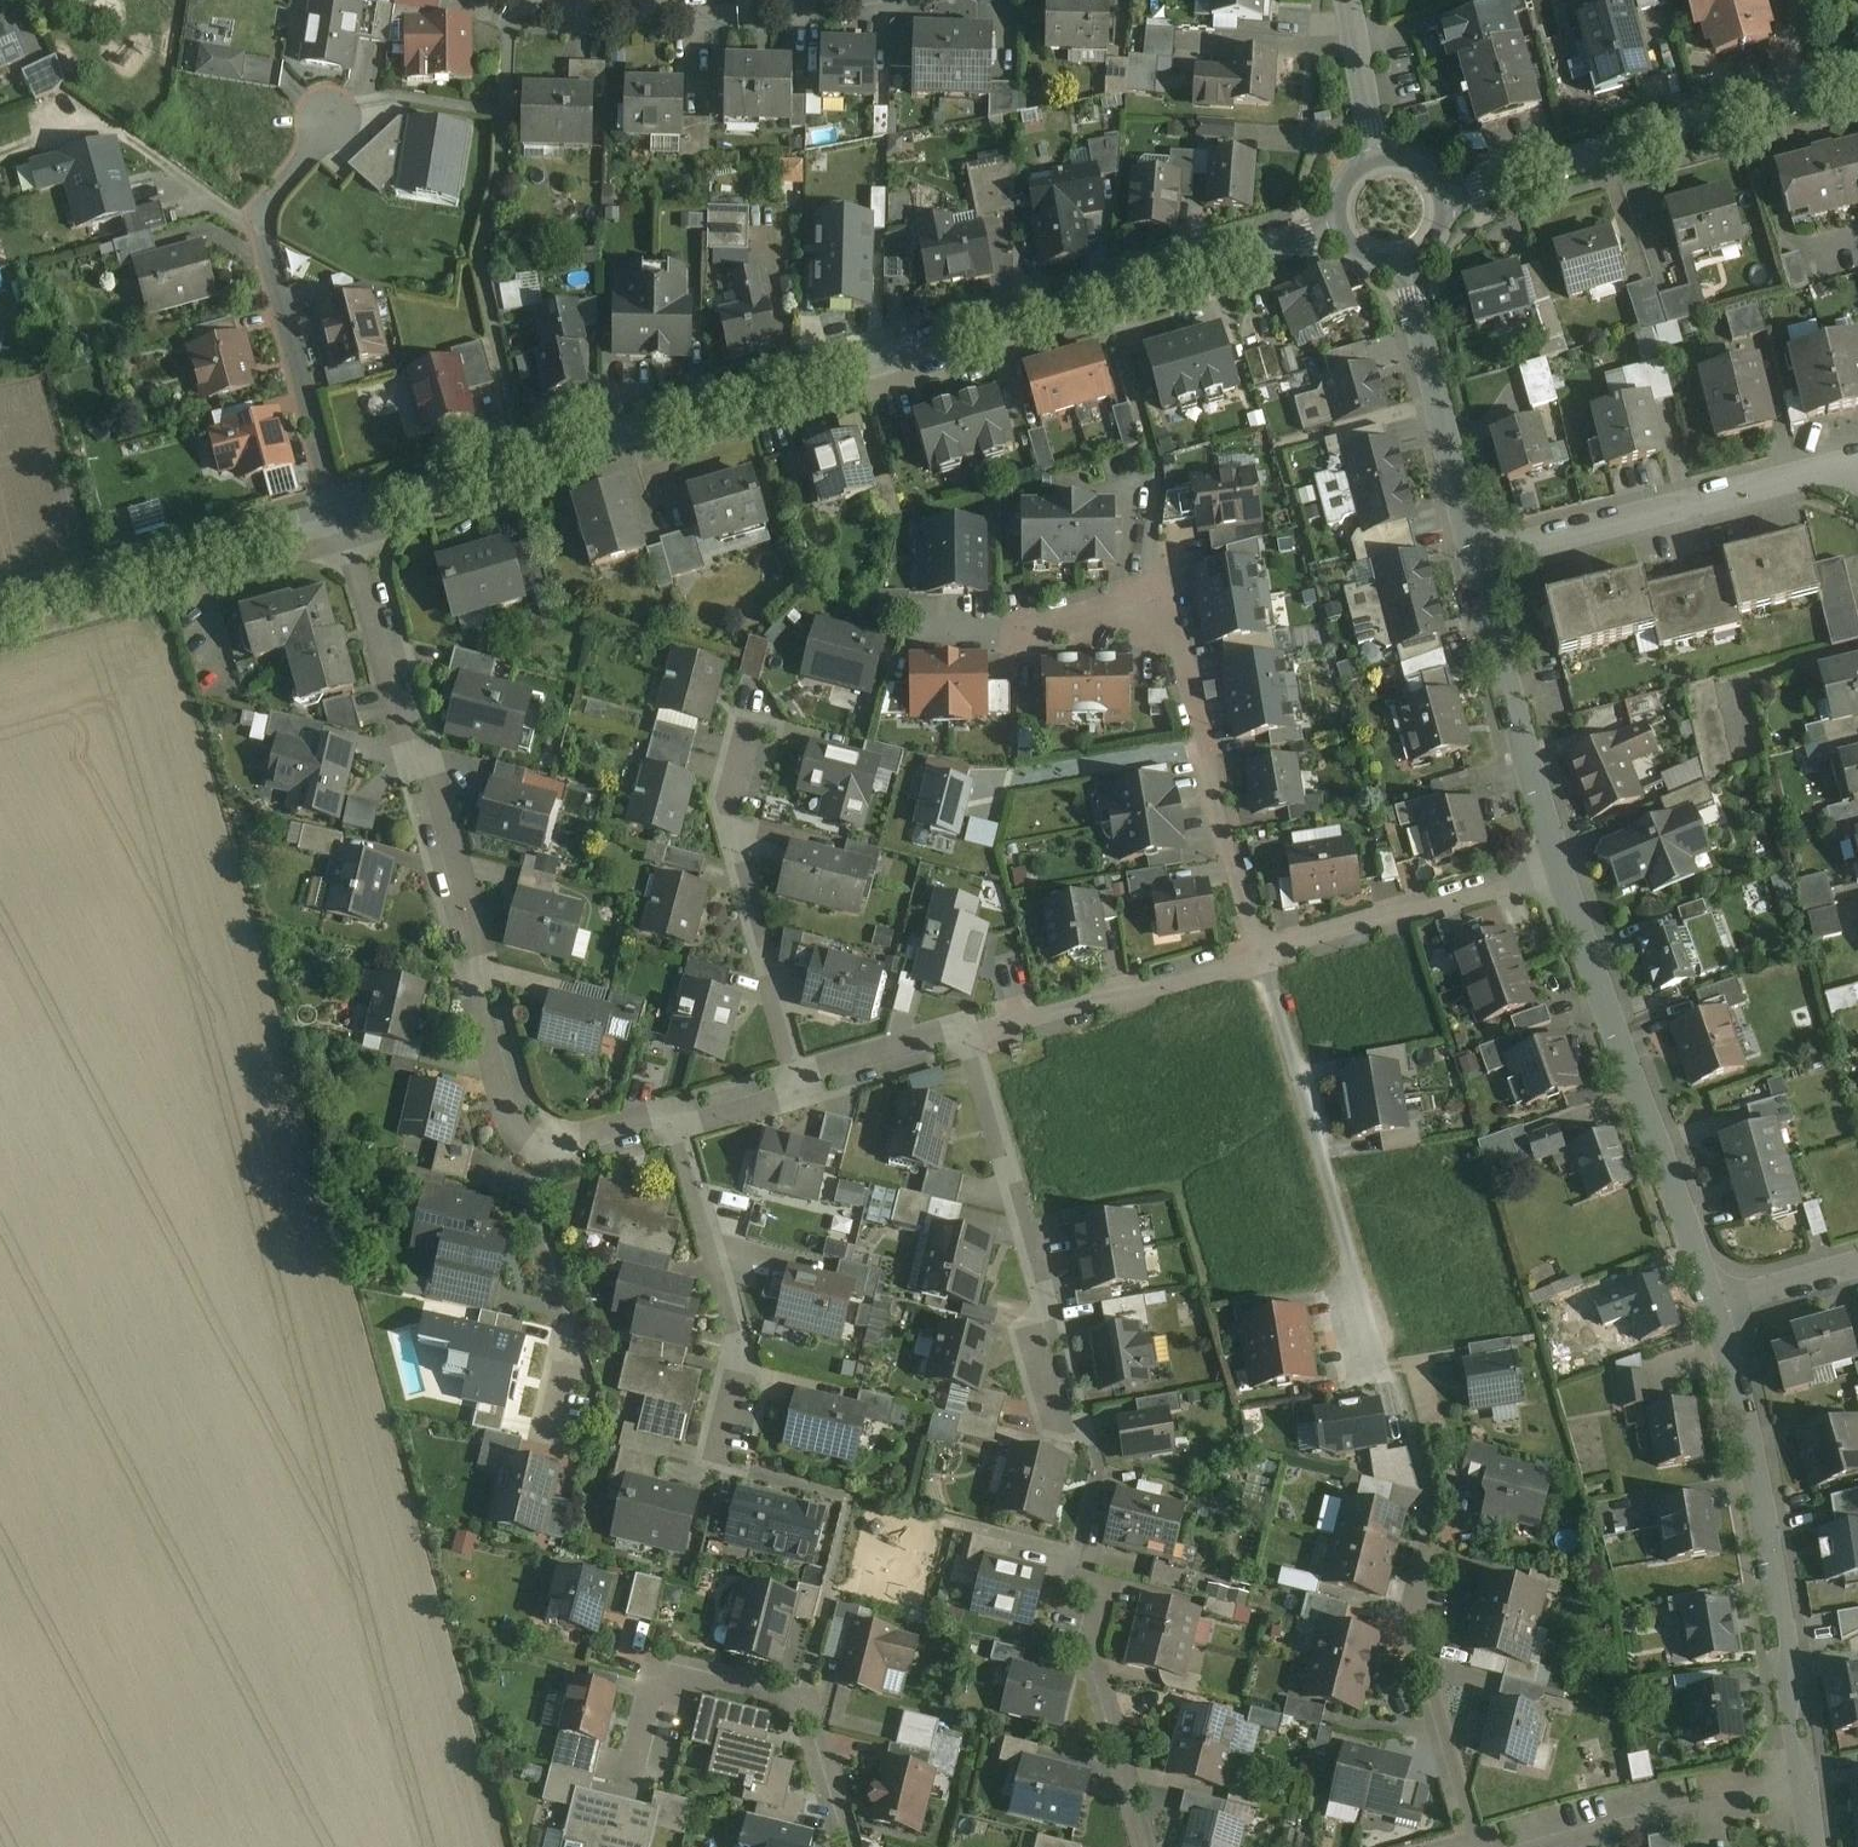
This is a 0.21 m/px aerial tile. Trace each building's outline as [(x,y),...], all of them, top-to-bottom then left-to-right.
[(319,0),(310,0),(305,33),(300,32),(296,56),(301,57),(300,62),(351,70),(356,39),(361,7),(359,7),(319,0)] [(394,6),(391,24),(406,24),(406,21),(422,21),(422,9),(406,7),(407,0),(395,0),(394,6)] [(1069,0),(1047,0),(1046,51),(1073,51),(1073,48),(1107,49),(1108,1),(1069,0)] [(1212,17),(1262,20),(1263,0),(1213,0),(1212,17)] [(1487,14),(1510,7),(1512,15),(1526,11),(1523,0),(1483,0),(1487,14)] [(1580,7),(1584,19),(1611,12),(1608,0),(1606,0),(1580,7)] [(1638,12),(1670,4),(1669,0),(1635,0),(1638,12)] [(1701,27),(1706,25),(1715,55),(1767,41),(1764,29),(1769,28),(1762,0),(1693,0),(1701,27)] [(394,6),(360,1),(359,7),(361,7),(356,39),(388,44),(391,24),(394,6)] [(1487,14),(1440,26),(1450,60),(1459,57),(1499,46),(1499,47),(1519,41),(1512,15),(1510,7),(1487,14)] [(1584,19),(1579,21),(1595,79),(1619,73),(1621,82),(1622,82),(1645,76),(1635,42),(1638,41),(1628,7),(1611,12),(1584,19)] [(422,21),(406,21),(406,24),(407,67),(407,81),(433,81),(433,77),(470,77),(469,21),(422,21)] [(915,28),(890,27),(889,69),(914,70),(915,28)] [(946,29),(915,28),(914,70),(913,96),(944,97),(946,29)] [(1173,30),(1147,28),(1144,57),(1158,59),(1171,60),(1173,30)] [(991,30),(946,29),(944,97),(989,98),(990,84),(991,30)] [(24,58),(14,37),(3,42),(0,36),(0,70),(24,58)] [(1499,46),(1459,57),(1477,124),(1523,111),(1522,110),(1538,106),(1531,83),(1533,83),(1529,69),(1527,69),(1519,41),(1499,47),(1499,46)] [(874,47),(822,46),(821,97),(873,98),(874,47)] [(244,55),(203,47),(198,74),(239,82),(244,55)] [(1274,56),(1232,53),(1230,71),(1228,101),(1231,102),(1271,104),(1274,56)] [(1144,57),(1129,55),(1128,62),(1126,92),(1155,95),(1158,59),(1144,57)] [(56,56),(22,72),(35,101),(53,94),(65,82),(56,56)] [(1128,62),(1111,61),(1108,97),(1126,95),(1126,92),(1128,62)] [(605,64),(568,63),(568,89),(570,89),(570,94),(589,94),(589,97),(605,97),(605,64)] [(792,64),(726,63),(725,97),(725,120),(791,121),(792,121),(792,99),(792,64)] [(1230,71),(1197,69),(1195,105),(1231,107),(1231,102),(1228,101),(1230,71)] [(1619,73),(1595,79),(1590,80),(1594,95),(1623,87),(1622,82),(1621,82),(1619,73)] [(1017,85),(990,84),(989,98),(988,120),(1016,114),(1017,85)] [(682,86),(627,85),(626,138),(678,139),(681,139),(681,125),(682,86)] [(568,89),(524,88),(523,141),(562,142),(561,148),(588,148),(589,97),(589,94),(570,94),(570,89),(568,89)] [(725,97),(710,97),(709,125),(709,128),(725,128),(725,120),(725,97)] [(806,99),(792,99),(792,121),(791,121),(791,129),(805,130),(806,99)] [(888,109),(873,108),(873,137),(887,137),(888,109)] [(467,128),(407,118),(398,175),(398,177),(403,177),(404,176),(419,179),(417,195),(438,199),(441,182),(456,185),(456,186),(462,187),(471,129),(467,128)] [(387,135),(379,143),(376,140),(348,166),(379,194),(396,175),(398,175),(407,120),(399,119),(385,132),(387,135)] [(1233,124),(1197,121),(1196,138),(1232,141),(1233,124)] [(709,125),(681,125),(681,139),(678,139),(678,156),(709,156),(709,128),(709,125)] [(113,144),(61,157),(80,228),(123,216),(132,214),(131,212),(113,144)] [(1813,153),(1814,159),(1777,168),(1789,216),(1791,215),(1790,213),(1807,209),(1810,218),(1857,206),(1855,198),(1857,198),(1857,146),(1830,153),(1829,149),(1813,153)] [(1254,156),(1210,153),(1206,206),(1250,210),(1254,156)] [(1098,154),(1063,160),(1067,181),(1103,176),(1098,154)] [(1194,157),(1170,155),(1168,177),(1177,177),(1176,194),(1192,196),(1194,157)] [(1015,157),(978,164),(983,187),(971,190),(977,219),(1014,211),(1015,157)] [(1168,177),(1133,174),(1130,225),(1173,228),(1176,194),(1177,177),(1168,177)] [(828,214),(828,180),(806,180),(806,214),(828,214)] [(1062,182),(1033,187),(1039,219),(1034,219),(1041,264),(1085,257),(1078,211),(1067,213),(1062,182)] [(1727,191),(1666,208),(1680,259),(1688,288),(1698,285),(1690,256),(1710,251),(1710,250),(1739,242),(1739,243),(1741,243),(1727,191)] [(160,204),(131,212),(132,214),(123,216),(129,239),(151,234),(167,229),(160,204)] [(879,218),(829,216),(828,234),(857,235),(857,236),(879,237),(879,218)] [(949,219),(917,226),(929,283),(967,276),(968,279),(989,274),(980,227),(951,233),(949,219)] [(748,227),(715,235),(719,254),(752,246),(748,227)] [(129,239),(113,244),(120,270),(137,266),(137,264),(157,258),(151,234),(129,239)] [(857,235),(828,234),(827,265),(814,265),(813,305),(859,307),(860,266),(856,266),(857,236),(857,235)] [(1609,234),(1554,250),(1567,299),(1623,284),(1609,234)] [(157,258),(137,264),(137,266),(150,313),(213,296),(199,246),(157,258)] [(1798,253),(1779,259),(1789,292),(1808,286),(1798,253)] [(1337,268),(1273,293),(1274,294),(1291,335),(1290,335),(1291,336),(1298,333),(1303,345),(1324,337),(1319,324),(1354,310),(1337,268)] [(682,270),(628,269),(628,301),(616,301),(614,355),(651,356),(651,358),(666,358),(666,356),(689,357),(690,303),(682,302),(682,270)] [(758,269),(730,276),(734,295),(725,297),(728,310),(719,312),(728,353),(776,343),(766,301),(765,302),(758,269)] [(1517,270),(1488,279),(1487,276),(1462,282),(1475,327),(1528,311),(1517,270)] [(516,284),(500,287),(505,313),(521,310),(516,284)] [(361,285),(342,290),(346,303),(369,297),(372,306),(387,302),(383,289),(361,285)] [(1688,288),(1657,296),(1667,326),(1706,315),(1698,285),(1688,288)] [(346,303),(319,310),(334,369),(384,356),(372,306),(369,297),(346,303)] [(1549,300),(1533,306),(1546,343),(1562,338),(1549,300)] [(1758,301),(1723,311),(1731,342),(1766,333),(1758,301)] [(575,302),(535,311),(544,350),(537,352),(546,394),(586,385),(581,363),(577,345),(584,343),(575,302)] [(233,319),(191,330),(196,348),(238,336),(233,319)] [(1219,329),(1145,350),(1163,411),(1236,390),(1219,329)] [(238,336),(196,348),(196,349),(190,350),(195,370),(201,368),(206,385),(209,399),(251,388),(244,362),(250,360),(243,335),(238,336)] [(1824,344),(1841,412),(1854,408),(1853,406),(1857,405),(1857,338),(1857,335),(1824,344)] [(482,343),(450,352),(453,361),(454,361),(464,393),(494,385),(482,343)] [(1366,344),(1324,356),(1330,379),(1372,367),(1366,344)] [(1824,344),(1790,352),(1797,382),(1796,383),(1799,398),(1800,398),(1801,398),(1806,418),(1827,413),(1827,415),(1841,412),(1824,344)] [(1272,347),(1244,355),(1254,387),(1281,379),(1272,347)] [(1095,350),(1060,360),(1074,409),(1109,399),(1095,350)] [(1545,359),(1518,367),(1530,408),(1557,401),(1545,359)] [(1060,360),(1025,370),(1040,419),(1074,409),(1060,360)] [(453,361),(409,374),(414,391),(425,427),(470,415),(464,393),(454,361),(453,361)] [(1756,361),(1700,374),(1716,440),(1772,427),(1756,361)] [(1664,363),(1624,373),(1629,393),(1650,388),(1653,401),(1647,403),(1647,404),(1672,398),(1664,363)] [(1593,366),(1580,372),(1584,381),(1595,376),(1593,366)] [(1330,379),(1323,380),(1324,382),(1317,394),(1295,400),(1304,432),(1384,409),(1372,367),(1330,379)] [(947,408),(936,411),(935,409),(933,409),(933,410),(912,416),(929,472),(957,464),(959,469),(961,469),(960,463),(981,457),(983,463),(985,462),(983,456),(1014,447),(1007,423),(1005,423),(996,392),(975,398),(975,397),(973,398),(973,400),(962,403),(961,401),(959,402),(959,403),(949,406),(949,405),(947,405),(947,408)] [(1646,397),(1594,410),(1608,468),(1660,455),(1647,404),(1647,403),(1646,397)] [(264,401),(222,413),(226,427),(268,415),(264,401)] [(268,415),(226,427),(230,442),(228,443),(229,446),(231,445),(236,464),(234,465),(235,468),(237,467),(239,475),(245,478),(287,467),(290,461),(278,417),(273,414),(268,415)] [(856,419),(840,424),(839,425),(838,427),(840,432),(803,442),(814,483),(812,484),(814,490),(823,487),(828,504),(869,492),(874,491),(871,482),(858,436),(863,435),(859,421),(856,419)] [(1535,420),(1493,433),(1507,481),(1549,468),(1535,420)] [(1383,427),(1326,442),(1329,453),(1338,458),(1345,456),(1345,454),(1387,443),(1383,427)] [(1045,428),(1031,432),(1042,468),(1056,464),(1045,428)] [(1387,443),(1345,454),(1345,456),(1350,474),(1355,494),(1403,481),(1393,442),(1387,443)] [(1252,473),(1192,482),(1193,492),(1198,521),(1198,524),(1207,523),(1208,531),(1236,527),(1259,523),(1252,473)] [(750,474),(689,492),(703,543),(765,525),(750,474)] [(1350,474),(1334,478),(1328,475),(1315,478),(1322,503),(1355,494),(1350,474)] [(1403,481),(1355,494),(1360,514),(1365,530),(1365,533),(1409,522),(1414,520),(1403,481)] [(623,486),(575,500),(592,556),(587,558),(590,567),(642,551),(623,486)] [(1193,492),(1166,496),(1162,526),(1198,521),(1193,492)] [(1355,494),(1322,503),(1328,527),(1341,524),(1344,518),(1360,514),(1355,494)] [(1095,501),(1048,501),(1048,503),(1022,503),(1023,565),(1026,565),(1026,567),(1057,567),(1057,564),(1079,564),(1080,567),(1111,566),(1111,564),(1113,564),(1113,502),(1095,502),(1095,501)] [(1354,554),(1413,539),(1409,522),(1365,533),(1365,530),(1357,533),(1351,542),(1354,554)] [(967,525),(943,525),(926,525),(926,544),(918,544),(918,574),(926,575),(927,594),(943,593),(968,593),(984,593),(984,525),(967,525)] [(1236,527),(1208,531),(1211,553),(1239,545),(1236,527)] [(694,530),(659,540),(661,546),(671,579),(705,569),(694,530)] [(1804,536),(1722,557),(1725,571),(1736,615),(1818,595),(1812,567),(1804,536)] [(1413,539),(1354,554),(1358,567),(1367,572),(1374,570),(1373,566),(1418,556),(1413,539)] [(534,540),(507,548),(520,593),(547,585),(534,540)] [(482,552),(439,564),(440,567),(446,565),(451,582),(445,584),(455,619),(479,612),(478,609),(500,603),(501,606),(522,600),(507,548),(506,545),(503,546),(504,549),(483,555),(482,552)] [(661,546),(646,550),(658,590),(672,585),(671,579),(661,546)] [(1418,556),(1373,566),(1374,570),(1379,586),(1384,606),(1433,593),(1423,554),(1418,556)] [(1812,567),(1818,595),(1831,647),(1857,640),(1857,624),(1842,559),(1812,567)] [(1207,648),(1266,638),(1253,563),(1194,573),(1207,648)] [(1725,571),(1644,591),(1654,630),(1659,650),(1740,630),(1736,615),(1725,571)] [(1640,577),(1544,600),(1558,656),(1654,630),(1644,591),(1640,577)] [(1379,586),(1364,590),(1358,586),(1344,590),(1350,615),(1384,606),(1379,586)] [(292,643),(323,593),(292,601),(289,598),(241,612),(254,659),(279,652),(277,647),(292,643)] [(323,593),(292,643),(296,659),(290,660),(301,704),(354,689),(342,649),(343,649),(345,646),(342,635),(339,634),(335,635),(323,593)] [(1433,593),(1384,606),(1395,648),(1397,648),(1438,637),(1444,635),(1433,593)] [(1384,606),(1350,615),(1359,646),(1374,642),(1380,646),(1387,650),(1395,648),(1384,606)] [(883,641),(817,623),(803,674),(869,692),(883,641)] [(1438,637),(1397,648),(1401,666),(1442,651),(1438,637)] [(769,643),(749,638),(739,675),(759,681),(769,643)] [(491,660),(455,650),(448,679),(462,682),(463,678),(484,684),(491,660)] [(721,666),(674,653),(667,678),(660,676),(659,680),(667,681),(659,710),(707,722),(721,666)] [(903,685),(903,717),(912,717),(930,716),(968,716),(986,716),(995,716),(995,683),(985,683),(985,657),(912,657),(912,684),(903,685)] [(1233,741),(1293,731),(1280,657),(1220,668),(1233,741)] [(1075,665),(1075,660),(1059,661),(1059,664),(1043,665),(1044,707),(1049,707),(1049,724),(1072,724),(1072,719),(1086,718),(1086,726),(1087,726),(1086,665),(1075,665)] [(1113,663),(1113,660),(1098,660),(1098,665),(1086,665),(1087,726),(1089,726),(1089,718),(1103,718),(1103,723),(1126,723),(1126,705),(1130,705),(1129,663),(1113,663)] [(1818,672),(1825,703),(1833,701),(1837,720),(1830,722),(1831,724),(1852,719),(1857,717),(1857,662),(1818,672)] [(1446,664),(1422,671),(1429,697),(1453,691),(1446,664)] [(484,684),(463,678),(462,682),(449,732),(514,750),(515,747),(510,746),(523,697),(528,698),(529,695),(484,684)] [(1713,680),(1682,688),(1704,783),(1734,771),(1713,680)] [(1429,697),(1397,706),(1405,735),(1461,720),(1461,719),(1459,719),(1455,706),(1457,705),(1453,691),(1429,697)] [(350,696),(322,704),(328,727),(361,734),(350,696)] [(310,722),(270,713),(265,738),(279,741),(281,732),(307,738),(310,722)] [(1852,719),(1831,724),(1830,722),(1821,725),(1826,743),(1856,735),(1852,719)] [(1461,720),(1405,735),(1413,764),(1469,749),(1465,735),(1463,736),(1460,722),(1461,721),(1461,720)] [(696,731),(656,721),(651,739),(691,749),(696,731)] [(1654,750),(1644,727),(1615,738),(1625,763),(1654,750)] [(307,738),(281,732),(279,741),(272,773),(296,778),(289,807),(337,818),(353,748),(307,738)] [(1826,743),(1829,758),(1857,751),(1857,743),(1856,735),(1826,743)] [(1615,738),(1566,760),(1591,818),(1640,797),(1625,763),(1615,738)] [(691,749),(651,739),(644,766),(684,777),(691,749)] [(906,751),(865,742),(861,758),(877,762),(875,771),(896,776),(906,751)] [(861,758),(812,745),(800,789),(833,797),(828,817),(825,816),(824,819),(860,828),(875,771),(877,762),(861,758)] [(1829,758),(1837,788),(1844,786),(1848,804),(1849,805),(1857,803),(1857,751),(1829,758)] [(1293,760),(1247,768),(1255,815),(1287,810),(1301,807),(1300,802),(1301,802),(1301,801),(1297,779),(1296,775),(1298,772),(1297,765),(1294,763),(1293,760)] [(526,771),(496,764),(492,779),(522,787),(526,771)] [(684,777),(644,766),(636,794),(629,792),(628,796),(636,798),(629,823),(676,835),(692,779),(684,777)] [(970,785),(929,774),(916,825),(931,829),(930,834),(956,840),(957,836),(970,785)] [(1169,782),(1108,792),(1111,809),(1109,809),(1115,846),(1117,845),(1120,862),(1181,852),(1178,839),(1182,838),(1175,795),(1171,795),(1169,782)] [(554,800),(491,783),(479,833),(541,849),(541,847),(538,846),(550,801),(553,802),(554,800)] [(1704,783),(1660,802),(1667,820),(1689,811),(1690,813),(1713,804),(1704,783)] [(342,823),(373,830),(379,802),(349,795),(342,823)] [(1439,797),(1394,809),(1398,824),(1419,818),(1419,817),(1442,811),(1439,797)] [(1321,798),(1301,801),(1301,802),(1300,802),(1301,807),(1287,810),(1289,824),(1324,818),(1321,798)] [(1442,811),(1419,817),(1419,818),(1425,839),(1423,839),(1429,863),(1453,856),(1453,854),(1484,845),(1473,802),(1442,811)] [(1826,809),(1830,825),(1845,822),(1845,821),(1857,818),(1857,803),(1849,805),(1848,804),(1826,809)] [(1667,820),(1604,847),(1598,861),(1612,868),(1620,888),(1646,877),(1652,893),(1693,876),(1685,856),(1704,848),(1690,813),(1689,811),(1667,820)] [(1845,821),(1845,822),(1849,837),(1857,834),(1857,818),(1845,821)] [(343,836),(303,827),(297,851),(337,860),(343,836)] [(1849,837),(1857,866),(1857,834),(1849,837)] [(880,852),(847,842),(842,858),(848,859),(845,871),(869,877),(873,878),(880,852)] [(842,858),(791,844),(778,894),(835,909),(835,908),(859,914),(869,877),(845,871),(848,859),(842,858)] [(1349,844),(1318,849),(1326,898),(1357,892),(1349,844)] [(705,858),(666,848),(661,865),(700,875),(705,858)] [(1318,849),(1287,854),(1292,881),(1295,903),(1297,902),(1326,898),(1318,849)] [(1399,881),(1391,853),(1377,855),(1381,884),(1399,881)] [(387,864),(345,854),(342,868),(334,866),(324,912),(376,924),(382,897),(380,897),(387,864)] [(555,879),(522,870),(516,894),(520,895),(520,893),(549,901),(555,879)] [(1165,870),(1125,876),(1129,900),(1153,896),(1153,894),(1168,892),(1165,870)] [(1825,874),(1795,882),(1803,914),(1834,907),(1825,874)] [(706,888),(658,875),(651,903),(643,901),(642,904),(650,906),(643,932),(691,944),(706,888)] [(1292,881),(1277,883),(1282,913),(1298,911),(1297,902),(1295,903),(1292,881)] [(1168,892),(1153,894),(1153,896),(1160,938),(1213,929),(1206,886),(1168,892)] [(549,901),(520,893),(520,895),(507,943),(569,959),(581,909),(549,901)] [(1112,893),(1094,896),(1094,897),(1097,916),(1101,915),(1102,923),(1117,920),(1112,893)] [(938,896),(916,978),(915,983),(918,984),(924,985),(955,993),(968,997),(986,930),(971,926),(977,906),(938,896)] [(1094,897),(1045,905),(1054,960),(1068,958),(1069,960),(1074,964),(1086,962),(1090,957),(1090,954),(1103,952),(1101,938),(1103,930),(1102,923),(1101,915),(1097,916),(1094,897)] [(1702,902),(1677,910),(1681,923),(1706,914),(1702,902)] [(1834,908),(1807,914),(1814,942),(1841,935),(1834,908)] [(1458,917),(1435,925),(1443,948),(1457,943),(1457,942),(1466,939),(1462,929),(1458,917)] [(1714,942),(1645,966),(1652,984),(1657,982),(1660,991),(1691,980),(1688,972),(1698,969),(1700,977),(1723,969),(1723,967),(1735,963),(1718,917),(1706,921),(1714,942)] [(1672,927),(1639,939),(1644,952),(1641,953),(1645,966),(1714,942),(1706,921),(1706,919),(1683,927),(1684,932),(1675,935),(1672,927)] [(1481,922),(1462,929),(1466,939),(1457,942),(1457,943),(1460,950),(1487,940),(1481,922)] [(1460,950),(1453,952),(1465,988),(1520,968),(1507,933),(1487,940),(1460,950)] [(833,944),(802,935),(795,963),(814,968),(817,954),(830,957),(833,944)] [(830,957),(817,954),(814,968),(804,1004),(868,1021),(881,971),(830,957)] [(730,970),(688,959),(680,987),(684,988),(671,1040),(694,1046),(692,1053),(721,1060),(737,999),(724,995),(730,970)] [(1520,968),(1465,988),(1478,1024),(1533,1005),(1520,968)] [(426,987),(364,972),(359,998),(373,1001),(365,1035),(384,1040),(396,1042),(413,1046),(426,987)] [(1736,980),(1695,994),(1704,1018),(1722,1012),(1723,1013),(1745,1006),(1736,980)] [(645,1002),(611,993),(606,1009),(608,1010),(606,1019),(638,1028),(645,1002)] [(606,1009),(552,995),(540,1043),(596,1057),(606,1019),(608,1010),(606,1009)] [(1544,1008),(1510,1020),(1516,1037),(1519,1036),(1550,1024),(1544,1008)] [(1704,1018),(1673,1029),(1693,1085),(1742,1068),(1723,1013),(1722,1012),(1704,1018)] [(1516,1037),(1478,1050),(1487,1076),(1509,1068),(1506,1059),(1525,1053),(1519,1036),(1516,1037)] [(396,1042),(384,1040),(380,1056),(392,1059),(396,1042)] [(1525,1053),(1506,1059),(1509,1068),(1523,1107),(1578,1088),(1561,1040),(1525,1053)] [(1396,1067),(1340,1076),(1346,1109),(1401,1099),(1396,1067)] [(462,1093),(414,1082),(402,1135),(439,1144),(449,1146),(450,1145),(462,1093)] [(953,1109),(903,1097),(888,1159),(928,1169),(938,1171),(938,1169),(953,1109)] [(1786,1097),(1746,1108),(1753,1132),(1773,1126),(1774,1129),(1793,1123),(1786,1097)] [(1401,1099),(1346,1109),(1351,1141),(1407,1131),(1401,1099)] [(852,1122),(826,1116),(818,1147),(828,1150),(827,1151),(844,1155),(852,1122)] [(1753,1132),(1721,1141),(1731,1177),(1783,1162),(1774,1129),(1773,1126),(1753,1132)] [(1556,1129),(1526,1140),(1535,1162),(1565,1151),(1556,1129)] [(1611,1132),(1571,1148),(1590,1200),(1631,1184),(1611,1132)] [(1508,1133),(1478,1144),(1488,1175),(1519,1163),(1508,1133)] [(803,1145),(770,1137),(770,1135),(769,1135),(756,1186),(815,1201),(827,1151),(828,1150),(818,1147),(804,1144),(803,1145)] [(449,1146),(439,1144),(432,1174),(466,1182),(473,1150),(450,1145),(449,1146)] [(1783,1162),(1731,1177),(1744,1223),(1797,1208),(1784,1162),(1783,1162)] [(963,1176),(938,1169),(938,1171),(928,1169),(921,1196),(921,1197),(934,1201),(956,1206),(963,1176)] [(669,1198),(602,1182),(592,1222),(607,1226),(605,1231),(624,1236),(617,1263),(626,1265),(665,1275),(677,1225),(663,1222),(669,1198)] [(489,1205),(427,1191),(415,1242),(454,1251),(446,1285),(429,1281),(425,1299),(442,1302),(483,1312),(491,1279),(496,1280),(507,1231),(485,1226),(489,1205)] [(921,1196),(899,1191),(890,1228),(925,1237),(934,1201),(921,1197),(921,1196)] [(1097,1209),(1084,1211),(1087,1225),(1099,1223),(1097,1209)] [(1084,1211),(1063,1214),(1065,1229),(1075,1227),(1087,1225),(1084,1211)] [(1087,1225),(1075,1227),(1079,1252),(1078,1253),(1080,1267),(1081,1267),(1085,1292),(1110,1288),(1144,1283),(1133,1218),(1099,1223),(1087,1225)] [(990,1242),(935,1228),(920,1292),(974,1306),(990,1242)] [(854,1246),(850,1260),(877,1268),(881,1254),(854,1246)] [(881,1272),(840,1262),(835,1281),(852,1285),(849,1295),(874,1301),(881,1272)] [(665,1275),(626,1265),(620,1289),(644,1295),(629,1356),(681,1369),(692,1326),(682,1323),(693,1282),(665,1275)] [(820,1282),(790,1275),(779,1317),(799,1323),(803,1330),(838,1339),(849,1295),(852,1285),(835,1281),(821,1278),(820,1282)] [(1660,1277),(1621,1292),(1595,1303),(1603,1326),(1630,1315),(1641,1342),(1679,1327),(1660,1277)] [(1110,1288),(1097,1290),(1099,1305),(1112,1303),(1110,1288)] [(1583,1288),(1569,1293),(1577,1316),(1591,1311),(1583,1288)] [(1085,1292),(1075,1294),(1078,1308),(1099,1305),(1097,1290),(1085,1292)] [(1145,1298),(1101,1305),(1106,1334),(1138,1329),(1138,1330),(1150,1329),(1145,1298)] [(483,1312),(442,1302),(435,1331),(452,1335),(447,1357),(470,1363),(466,1380),(467,1380),(466,1382),(473,1384),(468,1404),(512,1415),(521,1377),(519,1376),(527,1339),(482,1329),(486,1312),(483,1312)] [(1260,1303),(1233,1308),(1235,1322),(1241,1321),(1262,1317),(1260,1303)] [(872,1309),(860,1306),(855,1327),(867,1330),(872,1309)] [(1262,1317),(1241,1321),(1252,1389),(1313,1379),(1302,1311),(1262,1317)] [(1842,1318),(1792,1332),(1796,1345),(1805,1375),(1807,1375),(1854,1361),(1842,1318)] [(991,1339),(942,1327),(928,1379),(968,1390),(978,1393),(979,1389),(991,1339)] [(1106,1334),(1093,1336),(1102,1391),(1131,1386),(1129,1377),(1146,1375),(1145,1369),(1152,1368),(1147,1342),(1140,1343),(1138,1330),(1138,1329),(1106,1334)] [(1511,1340),(1468,1347),(1471,1364),(1514,1357),(1511,1340)] [(1796,1345),(1773,1352),(1785,1395),(1810,1388),(1807,1375),(1805,1375),(1796,1345)] [(681,1369),(629,1356),(622,1382),(650,1389),(639,1431),(639,1433),(672,1441),(682,1443),(699,1373),(681,1369)] [(1471,1364),(1466,1364),(1474,1410),(1522,1402),(1515,1357),(1514,1357),(1471,1364)] [(1643,1373),(1617,1378),(1622,1409),(1649,1404),(1643,1373)] [(1146,1375),(1129,1377),(1131,1386),(1147,1384),(1146,1375)] [(1005,1396),(979,1389),(978,1393),(968,1390),(962,1417),(997,1426),(1005,1396)] [(895,1401),(860,1392),(856,1408),(865,1410),(863,1419),(889,1426),(895,1401)] [(856,1408),(798,1394),(786,1444),(852,1460),(863,1419),(865,1410),(856,1408)] [(1178,1395),(1135,1402),(1138,1418),(1166,1414),(1167,1415),(1181,1413),(1178,1395)] [(1380,1400),(1313,1411),(1320,1453),(1336,1457),(1369,1451),(1387,1448),(1388,1448),(1380,1400)] [(1692,1403),(1649,1411),(1658,1468),(1702,1461),(1692,1403)] [(1138,1418),(1118,1422),(1125,1459),(1151,1455),(1151,1458),(1173,1454),(1167,1415),(1166,1414),(1138,1418)] [(962,1417),(960,1417),(955,1435),(993,1444),(997,1426),(962,1417)] [(1799,1437),(1814,1488),(1857,1475),(1857,1431),(1855,1421),(1799,1437)] [(639,1431),(626,1428),(621,1448),(664,1459),(667,1460),(672,1441),(639,1433),(639,1431)] [(522,1440),(486,1432),(482,1450),(506,1455),(505,1459),(517,1461),(522,1440)] [(1496,1449),(1472,1443),(1462,1482),(1484,1488),(1491,1463),(1492,1463),(1496,1449)] [(664,1459),(621,1448),(613,1478),(631,1483),(631,1481),(657,1487),(664,1459)] [(1066,1461),(1014,1448),(998,1512),(1050,1525),(1066,1461)] [(1407,1450),(1388,1453),(1387,1448),(1369,1451),(1374,1481),(1394,1486),(1418,1492),(1419,1492),(1407,1450)] [(517,1461),(505,1459),(490,1523),(541,1535),(556,1470),(517,1461)] [(1492,1463),(1491,1463),(1484,1488),(1483,1492),(1487,1499),(1484,1514),(1537,1527),(1549,1477),(1492,1463)] [(1361,1478),(1347,1475),(1345,1484),(1360,1485),(1361,1478)] [(1374,1481),(1361,1478),(1360,1485),(1355,1503),(1388,1512),(1394,1486),(1374,1481)] [(657,1487),(631,1481),(631,1483),(618,1537),(683,1553),(697,1497),(657,1487)] [(1418,1492),(1394,1486),(1388,1512),(1402,1515),(1421,1493),(1419,1492),(1418,1492)] [(1831,1499),(1836,1530),(1857,1527),(1857,1491),(1831,1499)] [(1183,1508),(1118,1492),(1105,1544),(1154,1556),(1170,1560),(1173,1548),(1183,1508)] [(801,1508),(739,1493),(736,1503),(726,1543),(788,1558),(801,1508)] [(736,1503),(714,1497),(704,1537),(726,1543),(736,1503)] [(1705,1498),(1657,1506),(1667,1563),(1717,1555),(1713,1532),(1711,1533),(1705,1498)] [(1355,1503),(1346,1501),(1345,1504),(1350,1505),(1346,1521),(1341,1519),(1337,1537),(1393,1551),(1402,1515),(1388,1512),(1355,1503)] [(1821,1546),(1819,1546),(1822,1564),(1823,1563),(1826,1583),(1857,1578),(1857,1527),(1836,1530),(1819,1532),(1821,1546)] [(1010,1545),(972,1536),(966,1564),(981,1568),(984,1559),(1005,1564),(1010,1545)] [(1393,1551),(1337,1537),(1325,1584),(1381,1597),(1393,1551)] [(1173,1548),(1170,1560),(1154,1556),(1147,1584),(1184,1594),(1194,1554),(1173,1548)] [(1005,1564),(984,1559),(981,1568),(987,1570),(977,1611),(1030,1624),(1043,1574),(1005,1564)] [(624,1611),(635,1572),(624,1569),(613,1608),(624,1611)] [(1320,1579),(1282,1569),(1278,1587),(1306,1594),(1316,1596),(1320,1579)] [(609,1583),(558,1570),(551,1600),(566,1604),(560,1626),(596,1635),(609,1583)] [(1561,1578),(1530,1570),(1526,1587),(1543,1591),(1543,1593),(1556,1596),(1561,1578)] [(662,1581),(636,1575),(625,1617),(652,1624),(662,1581)] [(1526,1587),(1486,1577),(1476,1614),(1533,1629),(1543,1593),(1543,1591),(1526,1587)] [(821,1590),(798,1585),(795,1599),(796,1599),(791,1618),(812,1623),(821,1590)] [(795,1599),(744,1586),(732,1631),(728,1648),(727,1651),(780,1665),(791,1618),(796,1599),(795,1599)] [(1706,1593),(1667,1601),(1669,1614),(1682,1612),(1683,1613),(1704,1609),(1704,1607),(1708,1607),(1709,1607),(1706,1593)] [(1316,1596),(1306,1594),(1300,1619),(1324,1625),(1324,1624),(1342,1629),(1348,1604),(1316,1596)] [(1198,1612),(1144,1599),(1136,1632),(1190,1645),(1198,1612)] [(1237,1607),(1206,1599),(1202,1615),(1233,1622),(1237,1607)] [(566,1604),(551,1600),(545,1623),(560,1626),(566,1604)] [(859,1610),(837,1604),(834,1620),(847,1623),(849,1617),(857,1619),(859,1610)] [(1704,1607),(1704,1609),(1683,1613),(1691,1662),(1734,1654),(1725,1604),(1709,1607),(1708,1607),(1704,1607)] [(1533,1629),(1476,1614),(1467,1650),(1507,1660),(1524,1665),(1525,1663),(1533,1629)] [(893,1633),(854,1624),(838,1684),(878,1694),(884,1670),(907,1676),(916,1642),(892,1636),(893,1633)] [(1342,1629),(1324,1624),(1324,1625),(1315,1661),(1367,1674),(1376,1637),(1342,1629)] [(1030,1645),(1043,1648),(1047,1628),(1034,1625),(1030,1645)] [(732,1631),(723,1628),(718,1629),(715,1632),(714,1638),(715,1643),(719,1645),(728,1648),(732,1631)] [(1190,1645),(1136,1632),(1128,1665),(1169,1675),(1182,1678),(1183,1674),(1190,1645)] [(1025,1651),(994,1644),(990,1661),(1015,1667),(1015,1666),(1021,1667),(1025,1651)] [(1524,1665),(1507,1660),(1503,1678),(1534,1685),(1539,1667),(1525,1663),(1524,1665)] [(1367,1674),(1315,1661),(1306,1698),(1358,1711),(1367,1674)] [(1021,1667),(1015,1666),(1015,1667),(1004,1711),(1060,1725),(1071,1679),(1021,1667)] [(1824,1677),(1835,1734),(1857,1730),(1857,1671),(1824,1677)] [(1200,1679),(1183,1674),(1182,1678),(1169,1675),(1166,1689),(1196,1696),(1200,1679)] [(1534,1685),(1503,1678),(1497,1702),(1526,1709),(1526,1710),(1543,1699),(1545,1688),(1534,1685)] [(615,1692),(571,1681),(559,1730),(603,1741),(615,1692)] [(1734,1685),(1689,1691),(1696,1746),(1741,1740),(1734,1685)] [(1325,1709),(1287,1699),(1283,1718),(1320,1727),(1325,1709)] [(770,1718),(703,1701),(693,1742),(717,1748),(713,1764),(742,1771),(740,1781),(746,1782),(744,1791),(747,1791),(745,1800),(758,1803),(781,1809),(784,1795),(791,1766),(772,1761),(775,1750),(763,1747),(770,1718)] [(1497,1702),(1496,1701),(1483,1754),(1500,1758),(1499,1761),(1526,1768),(1533,1741),(1539,1737),(1542,1728),(1537,1720),(1524,1717),(1526,1710),(1526,1709),(1497,1702)] [(1240,1722),(1185,1708),(1176,1741),(1231,1755),(1240,1722)] [(1283,1718),(1250,1710),(1246,1726),(1279,1734),(1283,1718)] [(939,1722),(904,1714),(896,1746),(897,1747),(931,1755),(939,1722)] [(1320,1727),(1313,1753),(1327,1756),(1333,1730),(1320,1727)] [(1038,1747),(1005,1738),(999,1761),(1022,1767),(1024,1760),(1034,1762),(1038,1747)] [(1231,1755),(1176,1741),(1168,1774),(1223,1788),(1231,1755)] [(931,1755),(897,1747),(893,1764),(927,1772),(931,1755)] [(1377,1756),(1344,1748),(1331,1800),(1364,1808),(1377,1756)] [(593,1763),(565,1756),(561,1770),(589,1777),(593,1763)] [(1409,1764),(1377,1756),(1364,1808),(1397,1816),(1399,1808),(1406,1780),(1409,1764)] [(1034,1762),(1024,1760),(1022,1767),(1012,1812),(1075,1827),(1088,1776),(1034,1762)] [(893,1764),(885,1762),(879,1765),(878,1773),(881,1778),(883,1779),(880,1790),(876,1789),(871,1792),(869,1800),(872,1805),(876,1806),(872,1822),(875,1823),(876,1819),(890,1822),(889,1825),(897,1827),(898,1824),(917,1829),(915,1833),(918,1833),(933,1774),(927,1772),(893,1764)] [(1419,1784),(1406,1780),(1399,1808),(1413,1812),(1420,1783),(1419,1783),(1419,1784)] [(1262,1795),(1231,1787),(1227,1803),(1258,1811),(1262,1795)] [(1227,1804),(1184,1793),(1180,1814),(1194,1817),(1194,1816),(1222,1823),(1227,1804)] [(692,1803),(655,1794),(649,1815),(652,1815),(649,1827),(684,1836),(692,1803)] [(802,1800),(784,1795),(781,1809),(758,1803),(754,1818),(795,1828),(802,1800)] [(580,1797),(571,1834),(565,1833),(564,1836),(562,1846),(644,1846),(649,1827),(652,1815),(649,1815),(580,1797)] [(1194,1816),(1194,1817),(1187,1846),(1236,1846),(1241,1827),(1222,1823),(1194,1816)] [(752,1818),(744,1846),(807,1846),(810,1832),(795,1828),(754,1818),(752,1818)] [(1647,1839),(1648,1846),(1683,1846),(1681,1832),(1647,1839)] [(1038,1836),(1035,1846),(1080,1846),(1038,1836)]
